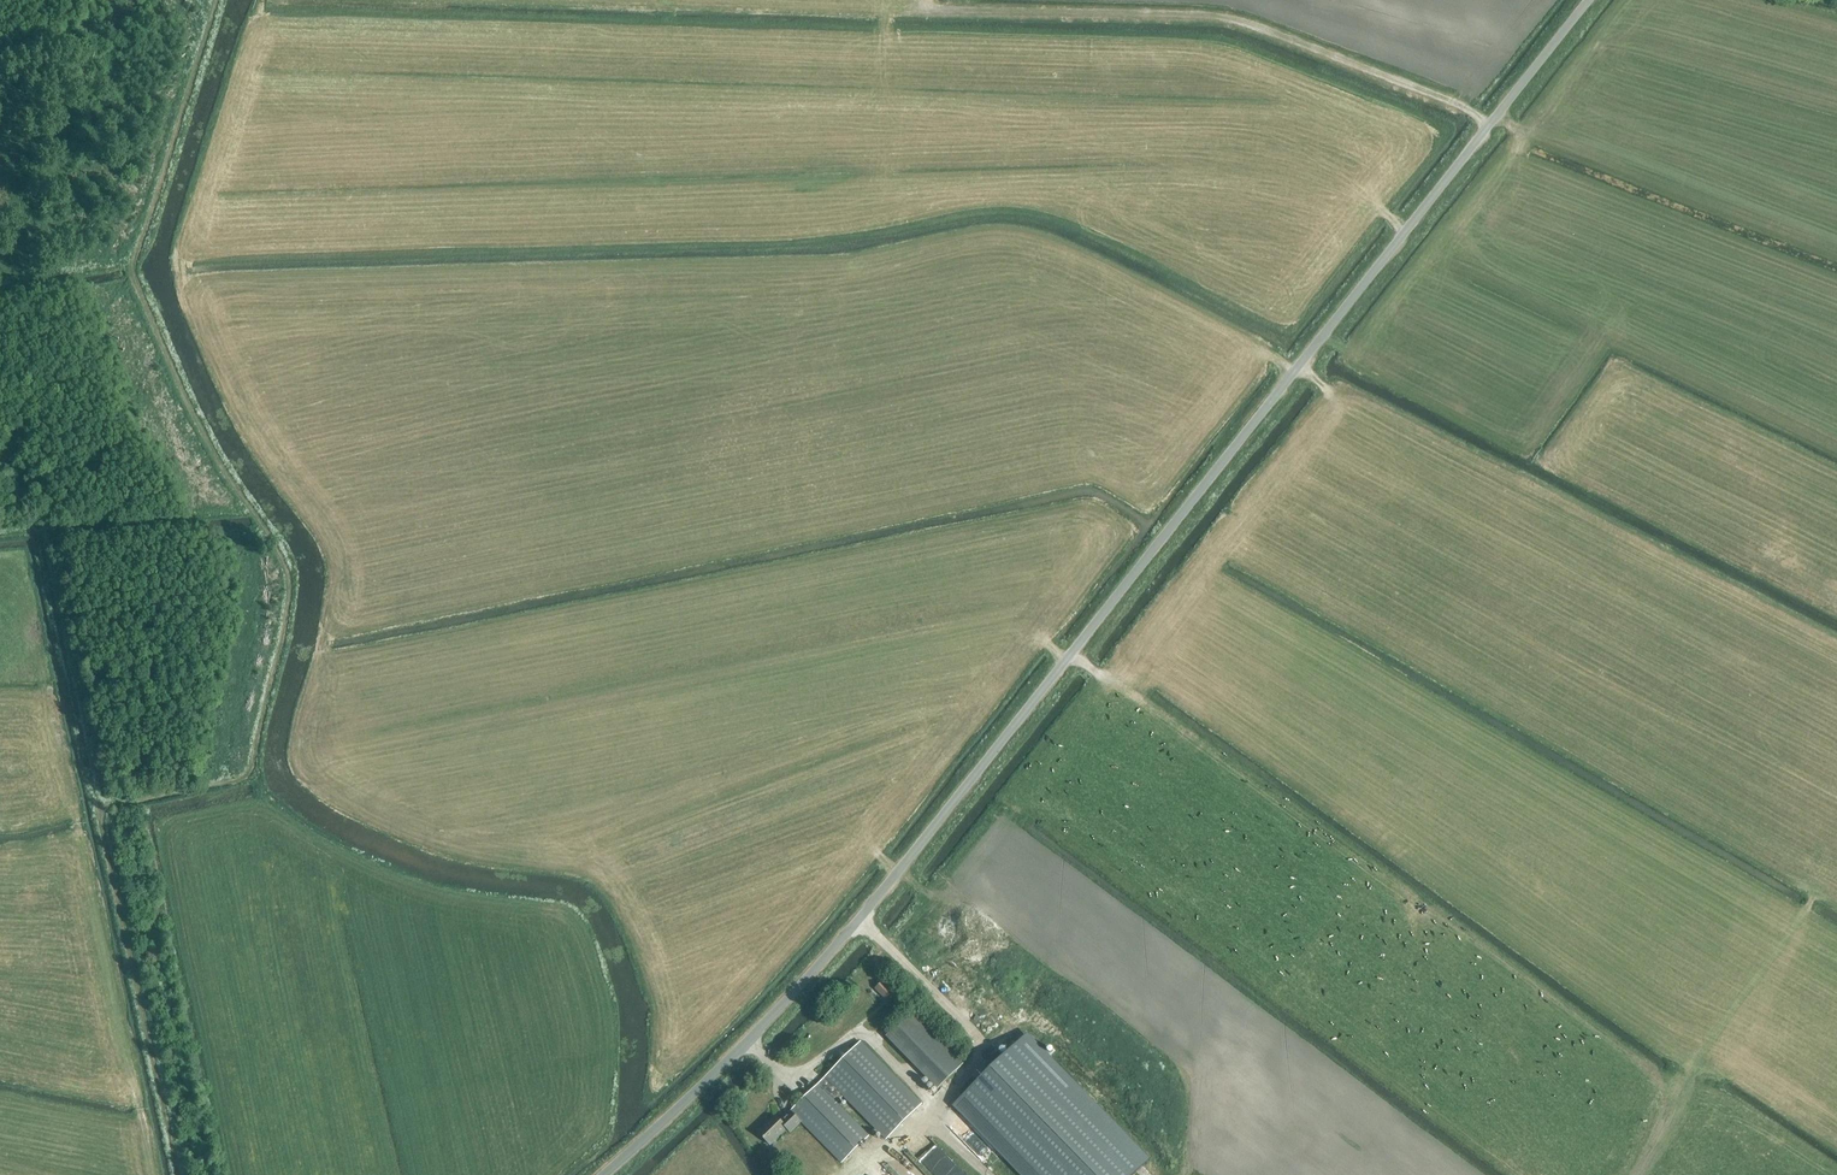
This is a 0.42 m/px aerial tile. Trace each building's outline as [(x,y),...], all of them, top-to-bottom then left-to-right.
[(880,983),(875,988),(880,993),(885,988),(880,983)] [(937,1090),(943,1085),(964,1064),(912,1011),(886,1037),(937,1090)] [(922,1104),(861,1042),(818,1084),(780,1121),(775,1116),(758,1133),(769,1144),(786,1128),(790,1132),(801,1122),(841,1163),(869,1136),(836,1103),(843,1096),(885,1140),(922,1104)] [(1067,1102),(1007,1160),(1022,1174),(1134,1174),(1136,1173),(1067,1102)]
